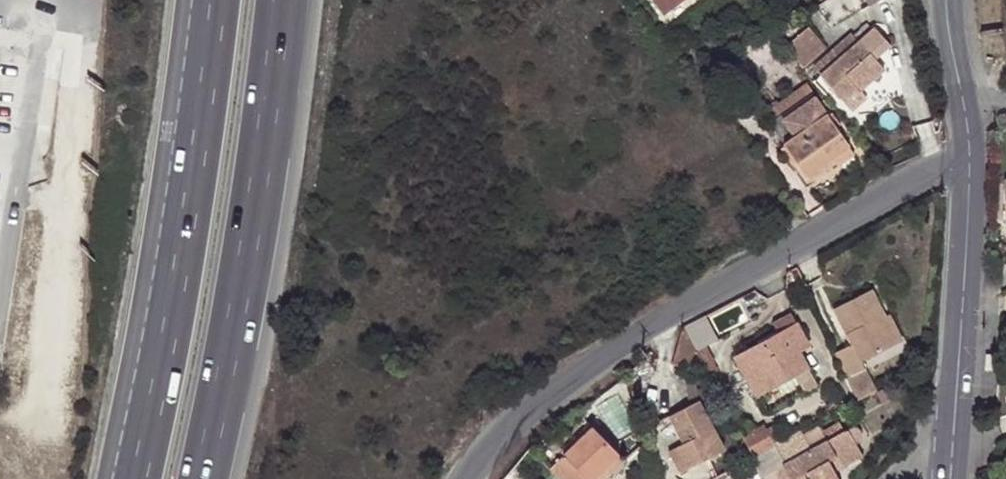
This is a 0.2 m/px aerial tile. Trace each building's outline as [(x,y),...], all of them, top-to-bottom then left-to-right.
[(661,12),(677,0),(652,0),(661,12)] [(865,20),(852,31),(856,36),(859,38),(871,27),(865,20)] [(825,46),(806,24),(782,46),(801,67),(825,46)] [(810,63),(817,70),(856,36),(852,31),(850,28),(810,63)] [(817,70),(840,97),(855,84),(857,88),(858,87),(865,80),(883,65),(859,38),(856,36),(817,70)] [(803,79),(764,108),(770,117),(810,88),(803,79)] [(865,80),(858,87),(864,94),(872,88),(865,80)] [(812,92),(778,116),(790,133),(781,140),(805,173),(848,142),(824,109),(812,92)] [(848,142),(805,173),(809,179),(835,160),(837,163),(854,151),(848,142)] [(851,344),(835,352),(857,399),(873,390),(863,369),(865,368),(862,361),(897,342),(872,289),(833,308),(851,344)] [(794,341),(804,336),(792,313),(773,322),(778,331),(736,355),(758,397),(780,385),(777,379),(793,370),(797,376),(809,369),(800,352),(794,341)] [(705,316),(683,327),(696,351),(704,347),(717,340),(705,316)] [(810,347),(804,336),(794,341),(800,352),(810,347)] [(704,347),(696,351),(710,376),(717,372),(704,347)] [(777,379),(780,385),(797,376),(793,370),(777,379)] [(725,450),(700,400),(669,415),(684,443),(669,450),(680,473),(725,450)] [(772,420),(744,433),(753,452),(781,438),(772,420)] [(563,454),(587,478),(608,478),(612,475),(605,467),(619,454),(593,427),(563,454)] [(753,457),(763,477),(777,470),(782,478),(789,478),(790,478),(796,478),(808,472),(812,478),(839,478),(834,470),(862,454),(848,428),(812,449),(802,430),(753,457)] [(549,467),(560,478),(587,478),(563,454),(549,467)] [(605,467),(612,475),(626,461),(619,454),(605,467)]
